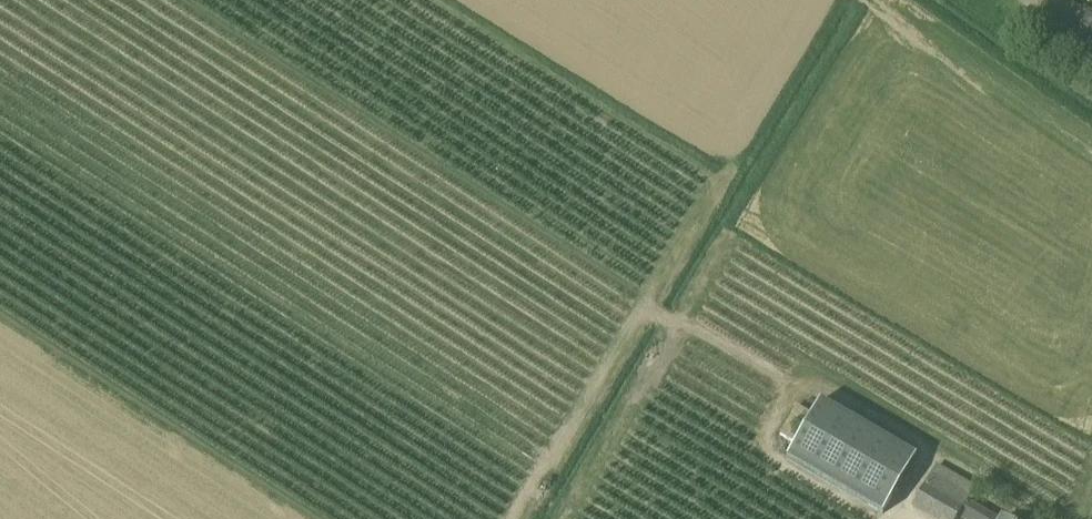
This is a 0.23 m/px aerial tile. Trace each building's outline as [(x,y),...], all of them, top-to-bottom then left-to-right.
[(1051,21),(1087,43),(1091,35),(1091,14),(1069,0),(1063,0),(1051,21)] [(789,455),(786,460),(882,514),(884,510),(903,478),(915,456),(820,400),(807,422),(789,455)] [(964,518),(998,518),(967,501),(971,495),(933,473),(912,506),(933,518),(956,518),(958,516),(964,518)]
